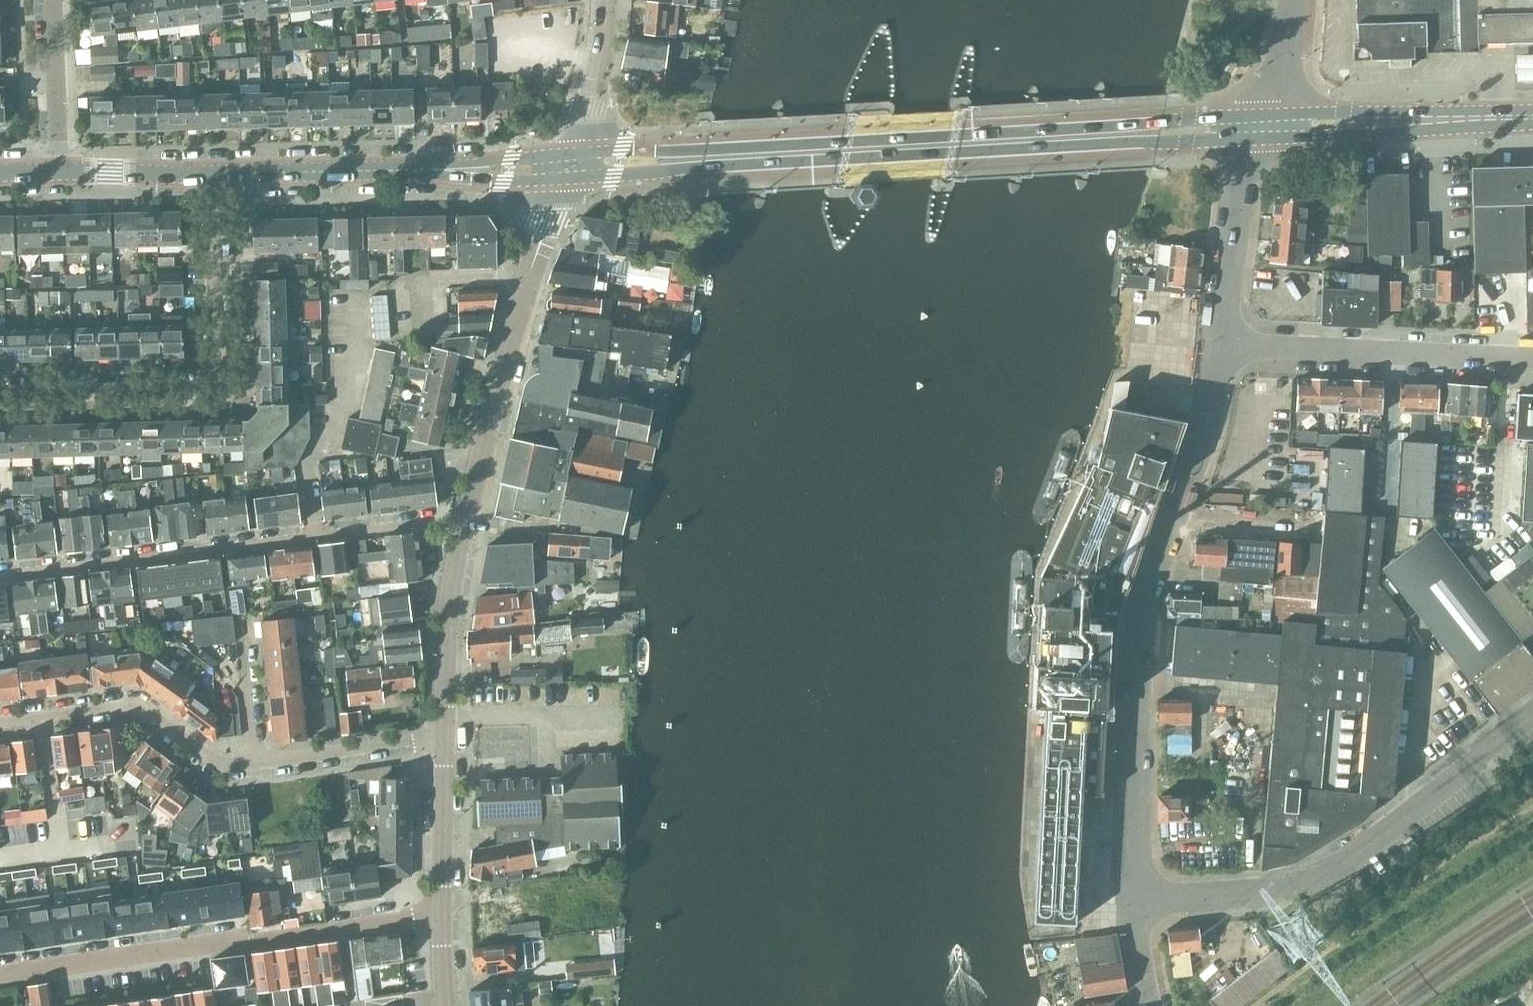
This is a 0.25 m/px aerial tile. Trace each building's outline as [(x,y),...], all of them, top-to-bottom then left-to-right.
[(111,0),(109,0),(109,1),(104,1),(104,0),(101,0),(89,1),(89,3),(91,23),(89,24),(90,32),(92,33),(93,35),(114,32),(111,0)] [(114,32),(136,30),(132,0),(111,0),(114,32)] [(136,30),(157,27),(154,0),(132,0),(136,30)] [(157,27),(178,25),(175,0),(154,0),(157,27)] [(178,25),(200,22),(197,0),(175,0),(178,25)] [(200,22),(201,34),(209,33),(209,30),(213,29),(220,23),(220,20),(221,20),(219,0),(197,0),(200,22)] [(221,20),(244,17),(242,0),(219,0),(221,20)] [(244,17),(268,14),(266,0),(242,0),(244,17)] [(268,14),(289,12),(288,0),(266,0),(268,14)] [(289,12),(310,9),(309,0),(288,0),(289,12)] [(310,9),(312,20),(333,18),(332,7),(331,0),(309,0),(310,9)] [(494,1),(496,11),(506,9),(504,0),(499,0),(494,1)] [(1358,61),(1390,60),(1393,56),(1393,52),(1400,52),(1401,68),(1411,67),(1410,53),(1479,52),(1479,44),(1532,42),(1532,0),(1356,0),(1358,61)] [(644,34),(675,38),(678,5),(673,4),(647,1),(646,11),(644,15),(643,20),(645,24),(644,34)] [(491,4),(471,7),(472,18),(484,16),(492,16),(491,4)] [(428,11),(421,12),(422,20),(429,19),(428,11)] [(484,16),(472,18),(474,38),(487,37),(484,16)] [(434,28),(435,38),(451,36),(450,26),(434,28)] [(424,29),(410,30),(411,41),(425,39),(424,29)] [(391,31),(379,32),(380,43),(392,42),(391,31)] [(272,42),(271,42),(272,50),(292,49),(292,33),(272,34),(272,42)] [(369,34),(357,35),(358,45),(370,44),(369,34)] [(313,36),(293,38),(294,50),(315,48),(313,36)] [(335,37),(336,47),(351,45),(351,36),(335,37)] [(629,37),(625,54),(666,59),(668,46),(675,47),(674,55),(687,57),(717,60),(719,47),(629,37)] [(235,43),(224,44),(226,55),(236,53),(235,43)] [(475,43),(476,67),(488,67),(488,43),(475,43)] [(192,44),(180,45),(181,56),(194,55),(192,44)] [(226,55),(224,44),(214,45),(215,56),(226,55)] [(181,56),(180,45),(172,46),(173,57),(181,56)] [(430,69),(429,45),(417,45),(418,69),(430,69)] [(391,47),(392,61),(403,60),(401,46),(391,47)] [(91,49),(92,64),(118,63),(117,47),(91,49)] [(369,48),(369,58),(370,63),(381,62),(380,47),(369,48)] [(148,48),(136,50),(138,62),(150,60),(148,48)] [(359,58),(369,58),(369,48),(359,49),(359,58)] [(138,62),(136,50),(128,51),(130,63),(138,62)] [(317,51),(317,66),(328,66),(327,51),(317,51)] [(666,59),(625,54),(621,72),(662,77),(662,78),(674,80),(676,69),(665,68),(666,59)] [(305,55),(297,55),(297,63),(306,63),(305,55)] [(1516,56),(1516,82),(1532,82),(1532,55),(1516,56)] [(275,57),(275,68),(287,68),(286,56),(275,57)] [(250,57),(238,58),(239,68),(251,67),(250,57)] [(228,59),(218,60),(218,70),(228,69),(228,59)] [(209,71),(209,60),(200,61),(200,72),(209,71)] [(175,63),(165,63),(165,77),(175,77),(175,63)] [(143,65),(133,65),(133,76),(143,76),(143,65)] [(116,80),(115,67),(91,68),(92,81),(116,80)] [(188,67),(176,67),(177,78),(188,78),(188,67)] [(688,86),(708,89),(709,79),(690,76),(688,86)] [(284,82),(284,93),(285,125),(307,125),(306,93),(306,82),(284,82)] [(320,92),(306,93),(307,125),(328,124),(327,92),(327,82),(320,83),(320,92)] [(494,84),(495,109),(512,108),(511,83),(494,84)] [(480,87),(455,88),(455,121),(481,120),(480,87)] [(455,121),(455,88),(427,89),(428,122),(455,121)] [(392,90),(371,91),(371,123),(393,122),(392,90)] [(414,90),(392,90),(393,122),(415,122),(414,90)] [(371,91),(349,92),(350,123),(371,123),(371,91)] [(349,92),(327,92),(328,124),(350,123),(349,92)] [(284,93),(263,94),(263,126),(285,125),(284,93)] [(241,94),(219,95),(220,127),(242,126),(241,94)] [(263,94),(241,94),(242,126),(263,126),(263,94)] [(198,95),(176,96),(177,128),(199,127),(198,95)] [(219,95),(198,95),(199,127),(220,127),(219,95)] [(176,96),(154,97),(155,129),(177,128),(176,96)] [(133,97),(111,98),(112,130),(116,130),(117,132),(124,131),(126,129),(134,129),(133,97)] [(154,97),(133,97),(134,129),(137,129),(138,131),(145,131),(147,129),(155,129),(154,97)] [(112,130),(111,98),(92,98),(92,117),(90,119),(90,126),(92,127),(92,130),(95,130),(96,132),(103,132),(105,130),(112,130)] [(1527,320),(1519,320),(1519,329),(1527,329),(1527,332),(1532,332),(1532,170),(1472,172),(1474,274),(1525,272),(1527,320)] [(1403,255),(1403,263),(1429,266),(1428,221),(1409,222),(1408,174),(1366,175),(1368,256),(1403,255)] [(862,187),(853,187),(849,195),(855,203),(863,203),(867,194),(862,187)] [(1276,197),(1274,219),(1305,222),(1307,200),(1276,197)] [(1329,210),(1350,212),(1362,213),(1363,205),(1329,202),(1329,210)] [(145,213),(136,213),(137,245),(159,244),(158,213),(156,213),(155,211),(146,211),(145,213)] [(137,245),(136,213),(127,214),(126,212),(118,212),(116,214),(114,214),(115,246),(137,245)] [(181,212),(158,213),(159,244),(181,244),(181,212)] [(111,214),(88,215),(89,252),(112,252),(111,214)] [(448,215),(445,216),(446,242),(497,240),(496,214),(474,215),(455,216),(453,215),(451,215),(448,215)] [(0,217),(0,250),(14,250),(14,217),(12,217),(11,215),(2,215),(1,217),(0,217)] [(41,254),(64,253),(64,215),(40,216),(41,254)] [(64,253),(66,253),(67,263),(89,263),(89,252),(88,215),(64,215),(64,253)] [(318,219),(318,240),(336,240),(336,247),(351,246),(352,277),(356,277),(357,289),(367,288),(366,277),(365,245),(362,245),(361,217),(349,217),(348,215),(339,216),(337,217),(335,217),(335,218),(318,219)] [(18,254),(41,254),(40,216),(17,216),(18,254)] [(445,216),(419,217),(420,250),(420,270),(430,270),(429,246),(445,246),(445,245),(446,245),(446,242),(445,216)] [(394,250),(393,217),(367,218),(368,251),(378,251),(378,247),(394,247),(394,250)] [(393,217),(394,250),(394,272),(404,272),(404,247),(419,246),(419,250),(420,250),(419,217),(393,217)] [(576,248),(615,254),(618,235),(649,240),(651,225),(639,224),(639,228),(627,226),(627,225),(622,224),(623,223),(581,217),(578,232),(577,231),(574,234),(573,241),(575,245),(576,245),(576,248)] [(253,251),(274,251),(273,218),(253,219),(253,221),(251,223),(251,230),(253,231),(253,251)] [(274,251),(296,250),(296,218),(273,218),(274,251)] [(319,250),(318,240),(318,219),(318,218),(296,218),(296,250),(319,250)] [(1274,219),(1272,241),(1312,244),(1313,235),(1304,234),(1305,222),(1274,219)] [(1350,241),(1360,241),(1361,228),(1347,227),(1347,226),(1333,225),(1333,231),(1350,233),(1350,241)] [(1146,238),(1123,236),(1122,246),(1146,248),(1146,247),(1146,238)] [(1156,239),(1146,238),(1146,247),(1156,248),(1156,244),(1156,239)] [(498,266),(497,240),(446,242),(446,245),(445,245),(445,246),(446,265),(458,265),(458,268),(498,266)] [(1312,244),(1272,241),(1270,262),(1301,265),(1302,252),(1311,253),(1312,244)] [(1168,252),(1167,267),(1201,270),(1203,249),(1182,247),(1182,246),(1156,244),(1156,248),(1155,251),(1168,252)] [(1349,259),(1359,259),(1360,245),(1350,245),(1349,259)] [(623,274),(609,272),(597,270),(600,252),(565,248),(561,250),(548,282),(606,290),(608,282),(622,284),(623,274)] [(663,251),(661,261),(677,264),(680,254),(663,251)] [(159,257),(160,268),(172,267),(171,257),(159,257)] [(1378,259),(1379,276),(1379,277),(1390,277),(1389,259),(1378,259)] [(377,260),(368,260),(369,274),(378,274),(377,260)] [(254,263),(254,276),(279,275),(278,262),(254,263)] [(308,266),(296,267),(297,275),(309,274),(308,266)] [(172,267),(160,268),(160,280),(182,280),(181,267),(172,267)] [(297,275),(296,267),(288,267),(288,275),(297,275)] [(1201,270),(1167,267),(1165,286),(1199,289),(1201,270)] [(1437,270),(1436,300),(1440,300),(1440,302),(1450,303),(1450,300),(1461,301),(1462,284),(1474,285),(1474,267),(1461,267),(1461,271),(1437,270)] [(1321,323),(1377,325),(1379,276),(1323,270),(1321,323)] [(1127,284),(1150,286),(1151,274),(1129,272),(1127,284)] [(66,274),(67,287),(87,287),(86,273),(66,274)] [(152,273),(138,274),(138,284),(152,283),(152,273)] [(138,274),(128,274),(128,284),(138,284),(138,274)] [(42,276),(29,276),(29,288),(42,288),(42,276)] [(52,278),(43,277),(43,288),(52,288),(52,278)] [(255,279),(255,300),(284,300),(284,279),(255,279)] [(1380,310),(1400,310),(1401,282),(1381,281),(1380,310)] [(152,283),(138,284),(138,289),(138,294),(152,293),(152,283)] [(158,284),(158,289),(159,297),(182,296),(182,284),(158,284)] [(21,289),(5,290),(5,300),(21,300),(21,289)] [(96,300),(95,289),(74,290),(74,301),(96,300)] [(114,289),(95,289),(96,300),(114,300),(114,289)] [(139,298),(138,289),(128,289),(128,299),(139,298)] [(460,291),(459,298),(464,299),(462,311),(493,310),(497,290),(460,291)] [(309,291),(309,299),(319,299),(319,291),(309,291)] [(48,292),(39,292),(39,305),(48,305),(48,292)] [(48,292),(48,305),(70,305),(69,292),(48,292)] [(550,310),(550,312),(610,319),(610,318),(608,318),(609,308),(611,308),(613,299),(552,292),(551,298),(549,302),(548,306),(550,310)] [(616,306),(638,310),(641,297),(619,293),(616,306)] [(255,300),(256,321),(285,321),(284,300),(255,300)] [(438,339),(445,338),(479,337),(482,337),(482,331),(489,331),(493,311),(459,313),(459,325),(437,326),(438,339)] [(537,343),(553,344),(607,351),(607,349),(619,350),(617,363),(666,370),(671,334),(610,326),(611,321),(612,321),(612,319),(610,319),(550,312),(546,311),(537,343)] [(310,312),(310,320),(320,320),(320,312),(310,312)] [(129,327),(118,327),(119,357),(141,357),(140,313),(128,313),(129,327)] [(150,313),(140,313),(141,357),(163,356),(162,326),(150,326),(150,313)] [(162,315),(162,326),(163,356),(184,356),(183,315),(162,315)] [(320,320),(310,320),(310,329),(321,328),(320,320)] [(256,321),(257,342),(285,342),(285,321),(256,321)] [(118,327),(96,328),(97,358),(119,357),(118,327)] [(71,328),(49,329),(50,359),(72,359),(71,328)] [(97,358),(96,328),(75,328),(75,359),(97,358)] [(27,329),(6,330),(6,360),(28,360),(27,329)] [(49,329),(27,329),(28,360),(50,359),(49,329)] [(311,333),(311,341),(321,341),(321,333),(311,333)] [(445,338),(443,350),(464,354),(483,359),(487,338),(482,337),(479,337),(445,338)] [(257,342),(257,363),(286,363),(285,342),(257,342)] [(549,374),(540,372),(537,373),(535,373),(534,374),(532,376),(530,377),(528,379),(527,380),(526,383),(525,385),(525,387),(521,401),(521,400),(516,419),(512,437),(545,447),(545,446),(549,429),(561,432),(562,428),(576,431),(656,447),(658,447),(665,412),(597,398),(607,351),(553,344),(549,374)] [(312,346),(312,354),(312,361),(321,361),(321,345),(312,346)] [(375,348),(372,358),(392,363),(394,352),(375,348)] [(401,365),(412,367),(459,377),(464,354),(443,350),(433,348),(431,353),(405,348),(401,365)] [(372,358),(370,369),(390,373),(392,363),(372,358)] [(257,363),(258,384),(287,384),(286,363),(257,363)] [(426,378),(423,392),(454,399),(459,377),(412,367),(410,375),(426,378)] [(370,369),(368,379),(388,383),(390,373),(370,369)] [(321,370),(311,370),(312,383),(322,382),(321,370)] [(368,379),(366,389),(385,393),(388,383),(368,379)] [(1297,411),(1318,412),(1319,379),(1298,379),(1297,411)] [(1319,379),(1318,412),(1339,412),(1340,380),(1319,379)] [(1361,381),(1340,380),(1339,412),(1360,413),(1361,381)] [(1036,666),(1034,706),(1045,707),(1045,712),(1041,785),(1039,822),(1034,921),(1076,924),(1082,806),(1083,791),(1100,792),(1100,795),(1101,795),(1102,791),(1105,720),(1105,717),(1103,717),(1103,710),(1106,710),(1109,669),(1111,630),(1116,631),(1117,628),(1117,627),(1125,596),(1126,596),(1129,585),(1136,565),(1145,540),(1157,506),(1163,488),(1185,422),(1149,415),(1124,410),(1129,381),(1115,382),(1111,408),(1102,446),(1097,466),(1093,465),(1090,472),(1088,471),(1085,479),(1086,480),(1085,482),(1089,483),(1088,486),(1084,487),(1082,494),(1083,497),(1084,498),(1078,509),(1074,507),(1041,575),(1037,666),(1036,666)] [(1382,381),(1361,381),(1360,413),(1381,414),(1382,381)] [(1411,438),(1417,438),(1419,383),(1400,382),(1399,412),(1412,412),(1411,438)] [(1419,383),(1417,438),(1424,438),(1425,413),(1438,413),(1439,384),(1419,383)] [(258,405),(259,405),(287,404),(287,384),(258,384),(258,405)] [(1445,414),(1466,416),(1468,386),(1447,384),(1445,414)] [(1468,386),(1466,416),(1487,417),(1485,442),(1494,443),(1495,426),(1499,387),(1490,387),(1468,386)] [(366,389),(364,399),(383,403),(385,393),(366,389)] [(403,403),(402,411),(449,421),(454,399),(423,392),(420,407),(403,403)] [(1532,440),(1532,395),(1518,394),(1515,439),(1532,440)] [(308,395),(309,403),(327,402),(327,395),(308,395)] [(364,399),(361,409),(381,414),(383,403),(364,399)] [(272,467),(279,466),(296,464),(310,436),(310,433),(309,403),(287,404),(259,405),(259,411),(250,420),(244,421),(243,421),(246,450),(248,470),(263,468),(272,467)] [(361,409),(359,420),(379,424),(381,414),(361,409)] [(385,429),(393,431),(397,411),(388,409),(385,429)] [(449,421),(402,411),(400,419),(416,423),(413,439),(426,442),(440,445),(444,445),(449,421)] [(378,442),(380,433),(381,424),(379,424),(359,420),(347,417),(341,448),(375,456),(375,452),(378,442)] [(223,450),(246,450),(243,421),(244,421),(243,419),(223,420),(223,450)] [(1440,437),(1449,437),(1450,420),(1441,419),(1440,437)] [(203,451),(223,450),(223,420),(202,421),(203,451)] [(161,452),(182,452),(181,421),(160,422),(161,452)] [(182,452),(203,451),(202,421),(181,421),(182,452)] [(120,453),(140,453),(140,422),(119,423),(120,453)] [(140,453),(161,452),(160,422),(140,422),(140,453)] [(74,454),(95,454),(95,439),(99,439),(98,423),(94,424),(74,424),(74,454)] [(95,454),(120,453),(119,423),(98,423),(99,439),(95,439),(95,454)] [(54,455),(74,454),(74,424),(53,425),(54,455)] [(12,456),(33,456),(32,425),(11,426),(12,456)] [(33,456),(54,455),(53,425),(32,425),(33,456)] [(12,456),(11,426),(0,426),(0,456),(12,456)] [(502,482),(494,515),(521,521),(522,516),(534,517),(535,507),(560,512),(567,474),(576,431),(562,428),(561,432),(549,429),(545,446),(545,447),(512,437),(511,437),(511,438),(501,482),(502,482)] [(1297,430),(1296,442),(1306,442),(1306,430),(1297,430)] [(656,447),(576,431),(567,474),(618,485),(624,456),(652,462),(656,447)] [(380,433),(378,442),(397,446),(399,437),(380,433)] [(1345,443),(1358,444),(1359,435),(1345,434),(1345,443)] [(1360,444),(1378,445),(1379,436),(1361,434),(1360,444)] [(1399,437),(1398,453),(1434,455),(1435,440),(1399,437)] [(378,442),(375,452),(394,456),(397,446),(378,442)] [(1331,443),(1330,459),(1366,462),(1367,446),(1331,443)] [(1526,444),(1521,522),(1532,522),(1532,444),(1526,444)] [(1398,453),(1397,468),(1433,470),(1434,466),(1434,455),(1398,453)] [(368,473),(365,457),(355,458),(357,474),(368,473)] [(431,458),(412,461),(414,480),(433,478),(431,458)] [(1330,459),(1329,475),(1365,478),(1366,462),(1330,459)] [(330,473),(328,460),(318,461),(320,474),(330,473)] [(402,481),(392,483),(396,510),(418,508),(414,480),(412,461),(399,462),(402,481)] [(204,462),(204,472),(212,471),(212,462),(204,462)] [(225,468),(226,473),(245,472),(245,462),(231,463),(232,468),(225,468)] [(191,463),(182,464),(183,474),(192,473),(191,463)] [(153,466),(154,477),(162,476),(162,466),(153,466)] [(279,466),(272,467),(273,480),(280,479),(279,466)] [(134,468),(134,479),(142,478),(142,468),(134,468)] [(1397,468),(1396,483),(1432,485),(1432,482),(1433,470),(1397,468)] [(99,471),(100,477),(103,480),(113,480),(113,481),(121,480),(121,470),(99,471)] [(223,486),(222,472),(209,474),(211,488),(223,486)] [(257,472),(247,473),(248,486),(253,485),(258,481),(257,472)] [(89,483),(89,473),(75,474),(75,484),(89,483)] [(632,488),(618,485),(567,474),(560,512),(558,519),(582,524),(581,532),(596,535),(597,527),(623,533),(632,488)] [(1329,475),(1328,491),(1364,494),(1365,478),(1329,475)] [(54,476),(54,486),(62,486),(61,476),(54,476)] [(181,478),(172,479),(173,488),(182,486),(181,478)] [(437,506),(433,478),(414,480),(418,508),(437,506)] [(175,503),(173,488),(172,479),(163,480),(166,504),(155,506),(159,540),(180,538),(175,503)] [(34,482),(12,482),(13,494),(13,495),(26,494),(32,494),(34,495),(34,485),(34,482)] [(138,482),(125,483),(126,490),(133,490),(134,489),(139,489),(138,482)] [(125,490),(126,490),(125,483),(116,484),(117,491),(120,513),(107,515),(111,546),(132,544),(125,490)] [(396,510),(392,483),(370,485),(373,513),(396,510)] [(1396,483),(1395,498),(1431,501),(1432,485),(1396,483)] [(53,485),(34,485),(34,495),(53,494),(53,485)] [(97,486),(78,488),(85,550),(106,547),(102,513),(90,514),(88,494),(98,493),(97,486)] [(364,486),(343,489),(346,517),(368,514),(364,486)] [(85,550),(78,488),(53,491),(54,498),(70,496),(72,516),(60,517),(64,552),(85,550)] [(346,517),(343,489),(322,491),(325,519),(346,517)] [(133,490),(126,490),(125,490),(132,544),(154,541),(149,509),(136,511),(133,490)] [(1328,491),(1327,507),(1362,510),(1364,494),(1328,491)] [(298,493),(276,496),(279,525),(301,522),(298,493)] [(37,556),(30,502),(29,496),(20,497),(24,524),(12,526),(16,558),(37,556)] [(246,496),(225,499),(229,532),(250,529),(246,496)] [(279,525),(276,496),(254,499),(257,528),(279,525)] [(1395,498),(1394,513),(1430,516),(1431,501),(1395,498)] [(229,532),(225,499),(203,502),(207,534),(229,532)] [(196,500),(185,502),(175,503),(180,538),(201,535),(196,500)] [(39,501),(30,502),(37,556),(58,553),(53,520),(42,522),(39,501)] [(10,559),(6,525),(4,506),(0,506),(0,560),(10,559)] [(1282,635),(1277,683),(1260,870),(1268,868),(1268,869),(1294,862),(1349,829),(1349,828),(1362,821),(1365,818),(1368,815),(1370,813),(1372,809),(1374,804),(1375,800),(1376,795),(1392,797),(1405,652),(1403,652),(1406,620),(1407,619),(1378,582),(1385,517),(1325,512),(1322,544),(1302,543),(1301,575),(1278,573),(1276,573),(1271,619),(1283,621),(1282,635)] [(1532,537),(1532,536),(1532,523),(1521,523),(1532,537)] [(1484,593),(1434,530),(1383,569),(1497,714),(1498,714),(1497,713),(1532,685),(1532,656),(1523,643),(1484,593)] [(357,563),(388,560),(388,559),(420,555),(417,533),(385,536),(387,551),(356,554),(357,563)] [(549,555),(580,557),(581,535),(550,533),(549,555)] [(581,535),(580,557),(610,559),(612,537),(581,535)] [(1195,565),(1202,565),(1274,569),(1275,542),(1250,540),(1203,537),(1203,541),(1196,541),(1195,554),(1195,565)] [(345,542),(318,545),(322,575),(349,571),(345,542)] [(487,547),(481,576),(487,575),(487,583),(504,582),(504,587),(513,586),(518,586),(544,585),(574,583),(573,562),(540,559),(540,544),(532,545),(532,542),(501,544),(487,545),(487,547)] [(1279,542),(1278,573),(1301,575),(1302,543),(1279,542)] [(312,546),(290,549),(294,577),(315,575),(312,546)] [(294,577),(290,549),(269,551),(272,580),(294,577)] [(225,557),(228,581),(268,576),(265,552),(225,557)] [(1484,593),(1523,643),(1532,635),(1532,554),(1484,593)] [(388,559),(388,560),(391,583),(407,581),(423,579),(420,555),(388,559)] [(220,557),(199,560),(203,592),(224,589),(220,557)] [(199,560),(178,563),(182,595),(203,592),(199,560)] [(178,563),(158,565),(162,597),(182,595),(178,563)] [(158,565),(137,568),(141,600),(162,597),(158,565)] [(1274,569),(1202,565),(1201,579),(1219,580),(1218,606),(1201,605),(1201,595),(1169,593),(1168,596),(1166,598),(1166,604),(1168,606),(1168,609),(1167,609),(1167,616),(1237,619),(1237,618),(1246,618),(1246,628),(1268,629),(1269,620),(1271,620),(1274,569)] [(130,569),(110,571),(116,624),(127,623),(126,619),(124,602),(134,600),(130,569)] [(116,624),(110,571),(89,574),(93,605),(104,604),(106,617),(107,626),(116,624)] [(62,577),(66,607),(89,604),(85,574),(62,577)] [(55,578),(33,581),(40,638),(42,638),(41,634),(49,633),(46,611),(59,610),(55,578)] [(40,638),(33,581),(12,583),(16,615),(29,614),(32,639),(40,638)] [(391,583),(359,587),(360,598),(408,592),(407,581),(391,583)] [(10,622),(6,585),(0,585),(0,623),(10,622)] [(544,585),(518,586),(519,593),(531,592),(531,593),(545,592),(544,585)] [(319,598),(317,587),(296,589),(298,600),(319,598)] [(359,588),(347,589),(348,599),(360,598),(359,588)] [(477,598),(473,629),(534,623),(532,607),(536,607),(536,601),(532,601),(531,593),(531,592),(519,593),(477,598)] [(408,593),(369,598),(372,625),(412,621),(408,593)] [(213,601),(204,602),(205,613),(214,612),(213,601)] [(245,603),(232,604),(234,616),(247,614),(245,603)] [(163,607),(155,609),(156,620),(165,618),(163,607)] [(193,608),(184,609),(185,620),(194,619),(193,608)] [(184,609),(175,610),(177,621),(185,620),(184,609)] [(471,657),(471,663),(511,659),(511,653),(510,643),(535,642),(535,644),(572,640),(571,634),(603,632),(602,618),(601,618),(600,611),(588,611),(589,619),(571,620),(473,631),(468,631),(468,658),(471,657)] [(345,613),(335,615),(337,626),(347,625),(345,613)] [(315,615),(316,630),(325,629),(324,614),(315,615)] [(225,616),(192,619),(194,642),(198,645),(235,641),(233,615),(225,616)] [(261,621),(264,646),(297,642),(294,618),(261,621)] [(90,619),(65,622),(66,634),(84,632),(93,631),(92,627),(91,619),(90,619)] [(56,627),(52,632),(53,635),(63,634),(62,626),(56,627)] [(1171,674),(1277,683),(1282,635),(1176,626),(1171,674)] [(372,648),(384,647),(420,642),(419,639),(421,637),(420,631),(418,629),(418,627),(382,631),(383,639),(371,640),(372,648)] [(351,628),(337,630),(337,641),(351,640),(351,628)] [(78,654),(64,656),(69,691),(92,688),(87,653),(86,653),(85,647),(86,647),(84,635),(76,636),(78,648),(77,648),(78,654)] [(31,640),(25,640),(25,648),(39,646),(38,639),(31,640)] [(264,646),(266,670),(299,666),(297,642),(264,646)] [(384,647),(385,654),(373,656),(359,657),(360,665),(422,658),(421,655),(423,653),(422,647),(420,645),(420,642),(384,647)] [(111,651),(115,685),(129,683),(141,686),(140,677),(156,655),(155,645),(149,647),(150,650),(144,646),(131,649),(111,651)] [(324,649),(325,663),(334,662),(333,648),(324,649)] [(347,651),(334,649),(336,667),(353,666),(347,651)] [(181,650),(173,660),(180,664),(181,663),(187,654),(181,650)] [(95,688),(115,685),(111,651),(90,654),(95,688)] [(141,686),(157,698),(176,669),(168,664),(156,655),(140,677),(141,686)] [(41,659),(46,694),(69,691),(64,656),(41,659)] [(0,670),(0,700),(21,698),(17,668),(16,668),(14,659),(6,660),(8,669),(0,670)] [(46,694),(41,659),(19,662),(23,697),(46,694)] [(334,662),(325,663),(326,677),(336,676),(334,662)] [(346,671),(349,704),(381,701),(384,698),(383,689),(415,685),(412,666),(394,668),(393,663),(380,665),(380,667),(346,671)] [(266,670),(269,694),(302,690),(299,666),(266,670)] [(157,698),(176,712),(189,694),(196,684),(184,675),(176,669),(157,698)] [(269,694),(271,718),(304,714),(302,690),(269,694)] [(176,712),(179,714),(192,696),(189,694),(176,712)] [(192,696),(179,714),(214,740),(216,738),(214,715),(214,713),(192,696)] [(323,697),(325,711),(334,710),(332,696),(323,697)] [(1159,724),(1190,724),(1190,700),(1159,700),(1159,711),(1157,713),(1157,719),(1159,721),(1159,724)] [(334,710),(325,711),(326,726),(335,725),(334,710)] [(360,711),(339,713),(342,735),(363,732),(360,711)] [(231,714),(214,715),(216,738),(233,735),(231,714)] [(304,714),(271,718),(274,742),(307,739),(304,714)] [(109,728),(100,730),(104,762),(126,759),(122,727),(119,727),(119,725),(109,726),(109,728)] [(104,762),(100,730),(91,731),(90,729),(81,730),(81,732),(78,733),(83,764),(104,762)] [(72,771),(73,776),(81,774),(80,770),(75,732),(74,732),(74,735),(67,736),(63,733),(57,734),(56,736),(52,737),(56,768),(71,766),(72,771)] [(12,742),(16,773),(38,770),(33,739),(32,739),(29,737),(23,738),(21,741),(12,742)] [(12,774),(8,743),(6,743),(3,741),(0,741),(0,776),(12,774)] [(125,767),(143,780),(162,754),(154,749),(155,747),(147,741),(146,743),(144,741),(125,767)] [(162,754),(143,780),(160,793),(179,767),(177,766),(179,764),(171,758),(169,760),(162,754)] [(498,825),(499,845),(532,839),(536,860),(567,854),(566,849),(570,848),(570,850),(577,850),(576,848),(589,847),(590,849),(596,849),(596,847),(609,847),(609,848),(615,848),(615,847),(619,846),(619,847),(621,847),(619,815),(622,815),(622,816),(623,816),(621,783),(620,783),(620,784),(617,784),(616,760),(611,760),(611,758),(605,759),(605,760),(592,761),(592,759),(585,759),(586,761),(573,761),(573,760),(566,760),(566,762),(561,762),(562,782),(540,783),(540,777),(480,780),(481,800),(478,800),(478,799),(477,799),(478,826),(479,826),(498,825)] [(376,793),(376,804),(412,804),(412,778),(404,778),(392,778),(391,765),(349,771),(349,778),(380,778),(380,793),(376,793)] [(157,805),(174,817),(191,792),(190,791),(189,788),(185,785),(182,786),(174,780),(157,805)] [(83,787),(60,791),(61,802),(85,799),(85,797),(83,787)] [(130,790),(122,792),(123,803),(131,801),(130,790)] [(186,844),(196,846),(199,835),(207,804),(201,799),(200,796),(197,793),(193,794),(191,792),(174,817),(170,829),(188,837),(186,844)] [(85,799),(86,810),(106,807),(104,795),(85,797),(85,799)] [(1208,819),(1207,810),(1195,811),(1195,795),(1158,796),(1158,813),(1158,819),(1158,821),(1208,819)] [(228,801),(225,801),(229,831),(250,829),(246,799),(237,800),(234,797),(230,798),(228,801)] [(214,803),(207,804),(199,835),(229,831),(225,801),(223,801),(221,799),(216,800),(214,803)] [(151,810),(136,801),(139,822),(142,821),(151,810)] [(135,804),(124,805),(125,815),(136,814),(135,804)] [(376,804),(376,814),(380,814),(380,830),(382,830),(411,831),(412,831),(412,804),(376,804)] [(46,808),(21,811),(23,823),(47,820),(46,808)] [(22,822),(20,810),(4,811),(6,824),(22,822)] [(1222,810),(1207,810),(1208,819),(1222,819),(1222,810)] [(350,826),(338,828),(340,841),(352,839),(350,826)] [(340,841),(338,828),(327,829),(329,842),(340,841)] [(382,830),(381,842),(411,842),(411,831),(382,830)] [(253,851),(251,837),(242,838),(244,853),(253,851)] [(532,839),(499,845),(472,850),(470,876),(491,881),(490,883),(507,887),(506,883),(524,880),(522,868),(537,866),(536,860),(532,839)] [(273,861),(289,859),(292,881),(296,880),(297,885),(322,881),(322,876),(319,850),(317,840),(271,847),(273,861)] [(381,842),(381,863),(377,864),(379,880),(411,875),(411,842),(381,842)] [(117,858),(105,859),(106,867),(118,866),(117,858)] [(105,859),(93,861),(94,869),(106,867),(105,859)] [(240,859),(228,860),(229,868),(241,867),(240,859)] [(350,863),(355,899),(381,896),(379,880),(377,864),(377,863),(362,865),(361,862),(350,863)] [(76,863),(65,865),(66,873),(78,871),(76,863)] [(355,899),(350,863),(339,865),(340,869),(325,871),(327,887),(329,903),(355,899)] [(65,865),(53,866),(54,874),(66,873),(65,865)] [(205,867),(193,868),(194,876),(206,875),(205,867)] [(36,868),(24,870),(25,878),(37,876),(36,868)] [(193,868),(181,870),(182,878),(194,876),(193,868)] [(24,870),(12,872),(13,880),(25,878),(24,870)] [(163,872),(151,874),(152,882),(164,880),(163,872)] [(151,874),(139,875),(140,883),(152,882),(151,874)] [(245,914),(240,882),(218,885),(223,918),(245,914)] [(116,934),(108,885),(88,888),(96,937),(116,934)] [(137,931),(132,898),(112,901),(110,885),(108,885),(116,934),(117,934),(137,931)] [(201,921),(223,918),(218,885),(196,888),(201,921)] [(96,937),(88,888),(68,891),(75,940),(94,937),(95,938),(96,937)] [(201,921),(196,888),(175,892),(180,925),(181,925),(181,924),(201,921)] [(246,893),(251,928),(277,924),(275,906),(279,905),(277,889),(246,893)] [(75,940),(68,891),(67,891),(69,907),(52,910),(49,894),(48,894),(55,943),(75,940)] [(180,925),(175,892),(154,895),(159,928),(180,925)] [(55,943),(48,894),(28,897),(35,946),(37,946),(55,943)] [(159,928),(154,895),(132,898),(137,931),(157,928),(159,928)] [(35,946),(28,897),(8,900),(15,949),(35,946)] [(8,900),(6,900),(9,916),(0,917),(0,951),(14,949),(14,950),(15,949),(8,900)] [(483,917),(477,917),(479,941),(525,937),(523,914),(522,914),(521,906),(482,909),(483,917)] [(298,919),(284,921),(285,929),(299,927),(298,919)] [(1211,925),(1210,925),(1167,929),(1170,953),(1201,950),(1200,936),(1212,935),(1211,925)] [(354,962),(353,962),(358,999),(373,997),(369,965),(370,965),(373,967),(379,966),(382,963),(404,960),(403,958),(406,954),(407,954),(406,947),(405,947),(402,944),(400,933),(351,939),(354,962)] [(1077,939),(1080,964),(1121,959),(1117,933),(1077,939)] [(339,941),(317,944),(326,1005),(334,1005),(330,981),(345,979),(339,941)] [(512,943),(510,943),(504,943),(504,945),(472,948),(474,964),(475,963),(476,973),(507,969),(506,961),(514,961),(512,943)] [(296,947),(301,985),(306,984),(314,983),(318,1005),(325,1005),(326,1005),(317,944),(301,946),(296,947)] [(274,950),(282,1005),(291,1005),(288,987),(301,985),(296,947),(274,950)] [(1214,1005),(1241,1005),(1290,968),(1275,949),(1209,1000),(1214,1005)] [(252,954),(257,991),(272,989),(274,1005),(282,1005),(274,950),(252,954)] [(243,955),(211,959),(215,987),(247,982),(243,955)] [(1121,959),(1080,964),(1085,996),(1127,990),(1121,959)] [(50,981),(26,985),(30,1005),(54,1005),(50,981)] [(552,991),(551,981),(538,982),(539,992),(552,991)] [(471,989),(470,990),(472,1005),(520,1005),(523,1005),(520,984),(471,990),(471,989)] [(192,992),(194,1005),(217,1005),(215,989),(213,989),(192,992)] [(171,995),(173,1005),(194,1005),(192,992),(171,995)] [(150,998),(151,1005),(173,1005),(171,995),(152,998),(150,998)] [(1113,996),(1074,1003),(1075,1005),(1114,1005),(1113,996)]
